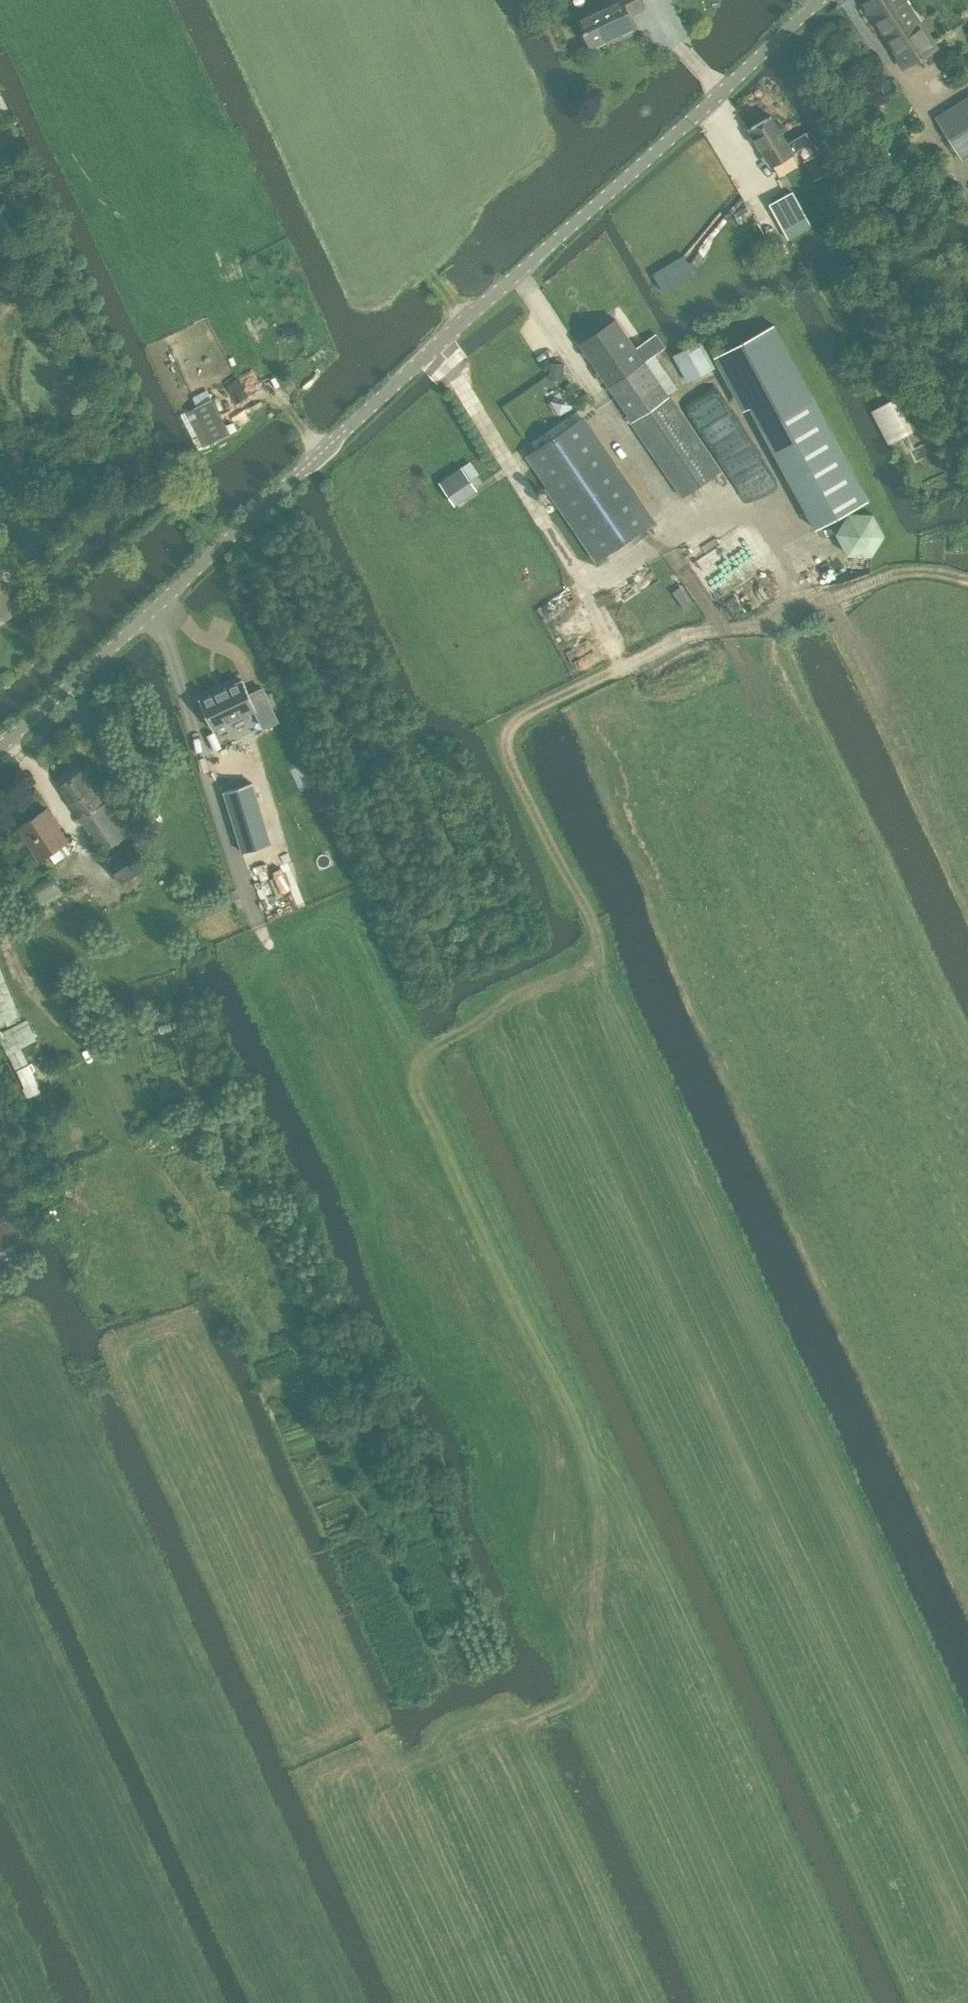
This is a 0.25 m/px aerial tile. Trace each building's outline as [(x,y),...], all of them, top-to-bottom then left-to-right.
[(635,27),(630,16),(644,9),(640,0),(604,0),(605,3),(577,16),(591,48),(635,27)] [(935,48),(905,0),(872,0),(865,5),(905,68),(935,48)] [(967,149),(967,106),(942,123),(962,153),(967,149)] [(772,115),(748,129),(770,167),(812,143),(806,133),(788,143),(772,115)] [(20,156),(12,160),(15,166),(23,162),(20,156)] [(807,164),(815,178),(828,171),(830,170),(824,159),(822,156),(807,164)] [(792,192),(770,204),(789,239),(811,226),(792,192)] [(753,246),(739,255),(746,266),(760,257),(753,246)] [(663,290),(693,273),(684,256),(654,274),(663,290)] [(636,347),(616,319),(580,344),(633,421),(632,422),(683,497),(722,471),(671,396),(669,396),(655,376),(665,370),(655,355),(666,347),(664,345),(657,333),(636,347)] [(720,354),(814,529),(868,500),(774,325),(720,354)] [(687,382),(716,367),(702,340),(673,356),(687,382)] [(551,362),(550,375),(561,376),(562,363),(551,362)] [(889,444),(908,434),(891,401),(872,411),(889,444)] [(584,417),(526,457),(597,561),(655,522),(584,417)] [(475,487),(461,466),(438,482),(452,503),(453,502),(475,487)] [(872,556),(885,535),(873,513),(849,513),(835,534),(847,555),(872,556)] [(0,580),(0,613),(13,606),(0,580)] [(685,610),(695,603),(683,586),(673,593),(685,610)] [(215,693),(199,700),(213,729),(255,709),(263,728),(278,721),(262,688),(249,694),(242,680),(226,688),(215,693)] [(313,786),(303,764),(301,765),(288,771),(298,793),(311,787),(313,786)] [(101,800),(82,771),(60,786),(81,819),(104,851),(134,831),(120,810),(125,807),(126,808),(130,805),(132,804),(123,790),(121,792),(108,800),(105,797),(101,800)] [(253,782),(222,791),(241,853),(272,843),(253,782)] [(47,809),(18,828),(39,860),(49,853),(55,862),(71,852),(65,843),(68,840),(47,809)] [(122,884),(149,867),(133,841),(105,858),(122,884)] [(52,870),(25,887),(38,908),(65,891),(52,870)]
